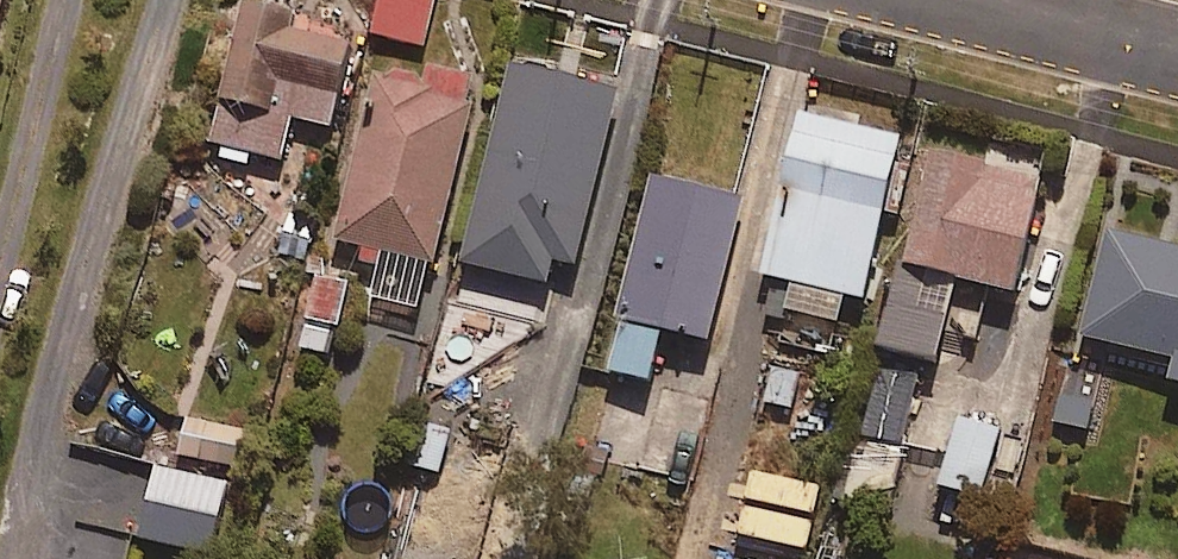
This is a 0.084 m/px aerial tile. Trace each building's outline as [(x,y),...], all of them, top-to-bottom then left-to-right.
[(220,148),(218,159),(250,167),(253,155),(280,161),(291,114),(330,123),(350,37),(290,24),(295,5),(273,0),(242,0),(209,145),(220,148)] [(372,31),(424,43),(434,0),(379,0),(372,31)] [(333,235),(362,242),(357,264),(383,270),(388,248),(433,258),(476,81),(375,57),(333,235)] [(617,86),(513,60),(463,256),(547,277),(553,255),(573,260),(617,86)] [(899,130),(800,108),(763,270),(792,277),(778,340),(830,352),(844,290),(862,294),(899,130)] [(1043,172),(931,142),(900,257),(1012,287),(1043,172)] [(742,194),(651,173),(605,365),(649,376),(662,324),(709,335),(742,194)] [(1107,228),(1084,332),(1173,352),(1168,374),(1177,377),(1177,244),(1107,228)] [(346,283),(312,277),(300,347),(334,353),(346,283)] [(948,314),(882,299),(871,348),(937,363),(948,314)] [(720,371),(673,358),(642,467),(689,480),(720,371)] [(916,375),(873,366),(843,500),(886,510),(916,375)] [(1098,398),(1057,387),(1048,421),(1089,432),(1098,398)] [(998,421),(955,412),(945,464),(987,473),(998,421)] [(248,430),(186,416),(178,451),(241,465),(248,430)] [(225,480),(155,464),(138,534),(208,551),(225,480)]
